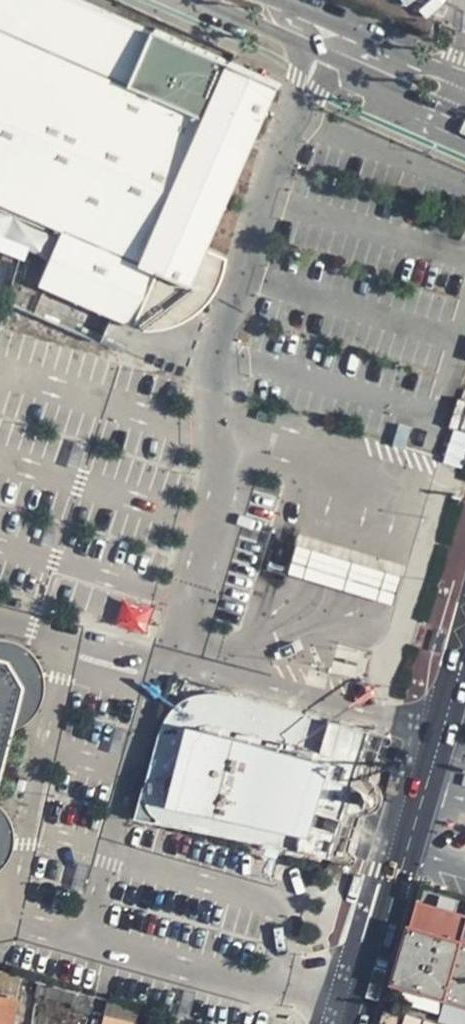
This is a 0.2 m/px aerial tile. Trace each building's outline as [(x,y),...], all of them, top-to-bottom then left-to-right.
[(65,232),(43,285),(136,324),(144,327),(151,329),(162,329),(173,327),(183,322),(200,312),(214,297),(223,280),(229,260),(206,251),(279,83),(154,29),(153,32),(78,0),(0,0),(0,204),(65,232)] [(403,569),(298,540),(290,569),(395,598),(403,569)] [(123,599),(115,624),(144,633),(152,608),(123,599)] [(0,655),(0,807),(31,685),(18,659),(0,655)] [(329,864),(363,729),(171,682),(137,816),(329,864)] [(387,1000),(440,1017),(446,999),(464,1005),(464,939),(464,914),(418,899),(387,1000)] [(0,972),(0,994),(19,996),(22,977),(0,972)] [(36,981),(22,977),(19,996),(0,994),(0,1023),(29,1023),(36,981)]
